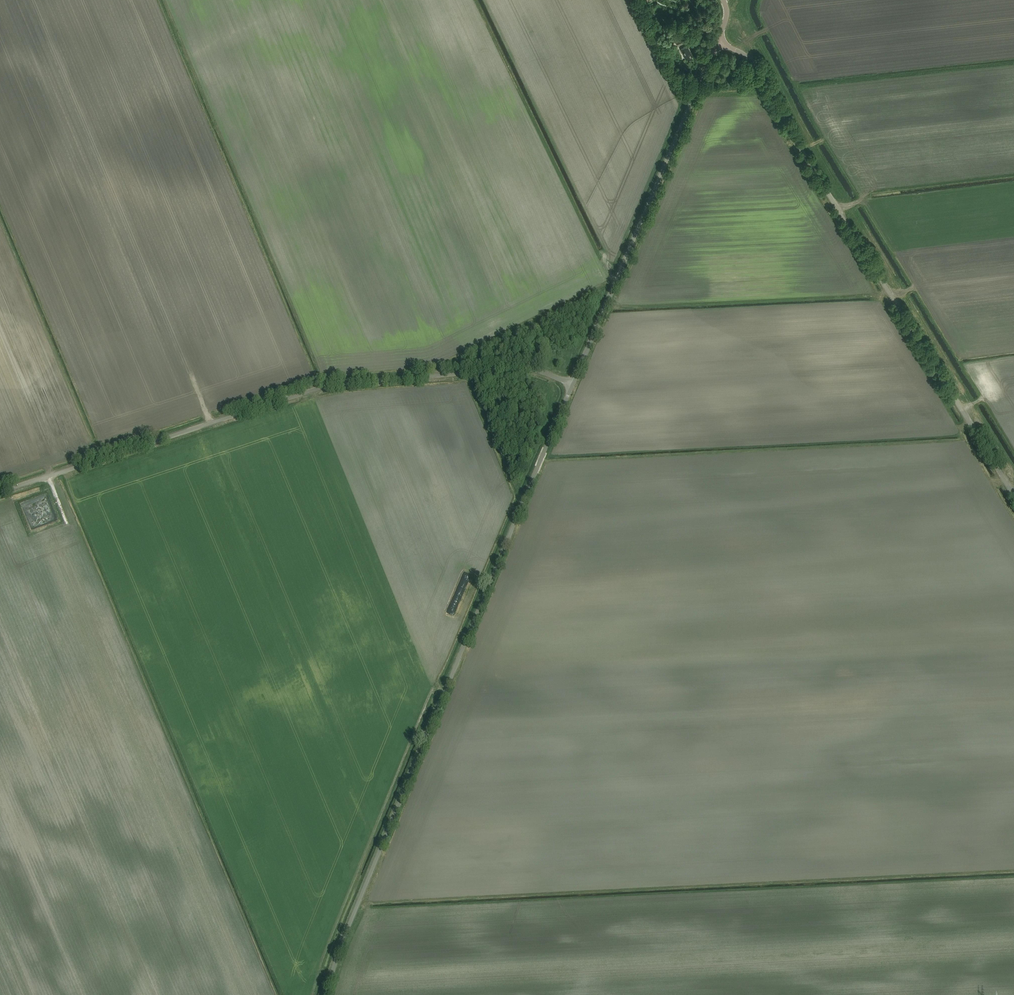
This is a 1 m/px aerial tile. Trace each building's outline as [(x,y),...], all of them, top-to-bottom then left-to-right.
[(679,34),(674,37),(679,46),(686,42),(683,38),(682,39),(679,34)] [(691,57),(692,56),(688,46),(681,49),(686,59),(688,58),(688,60),(692,58),(691,57)] [(36,511),(39,510),(42,519),(52,516),(53,519),(56,518),(49,494),(25,502),(27,508),(30,508),(30,510),(35,509),(36,511)]
